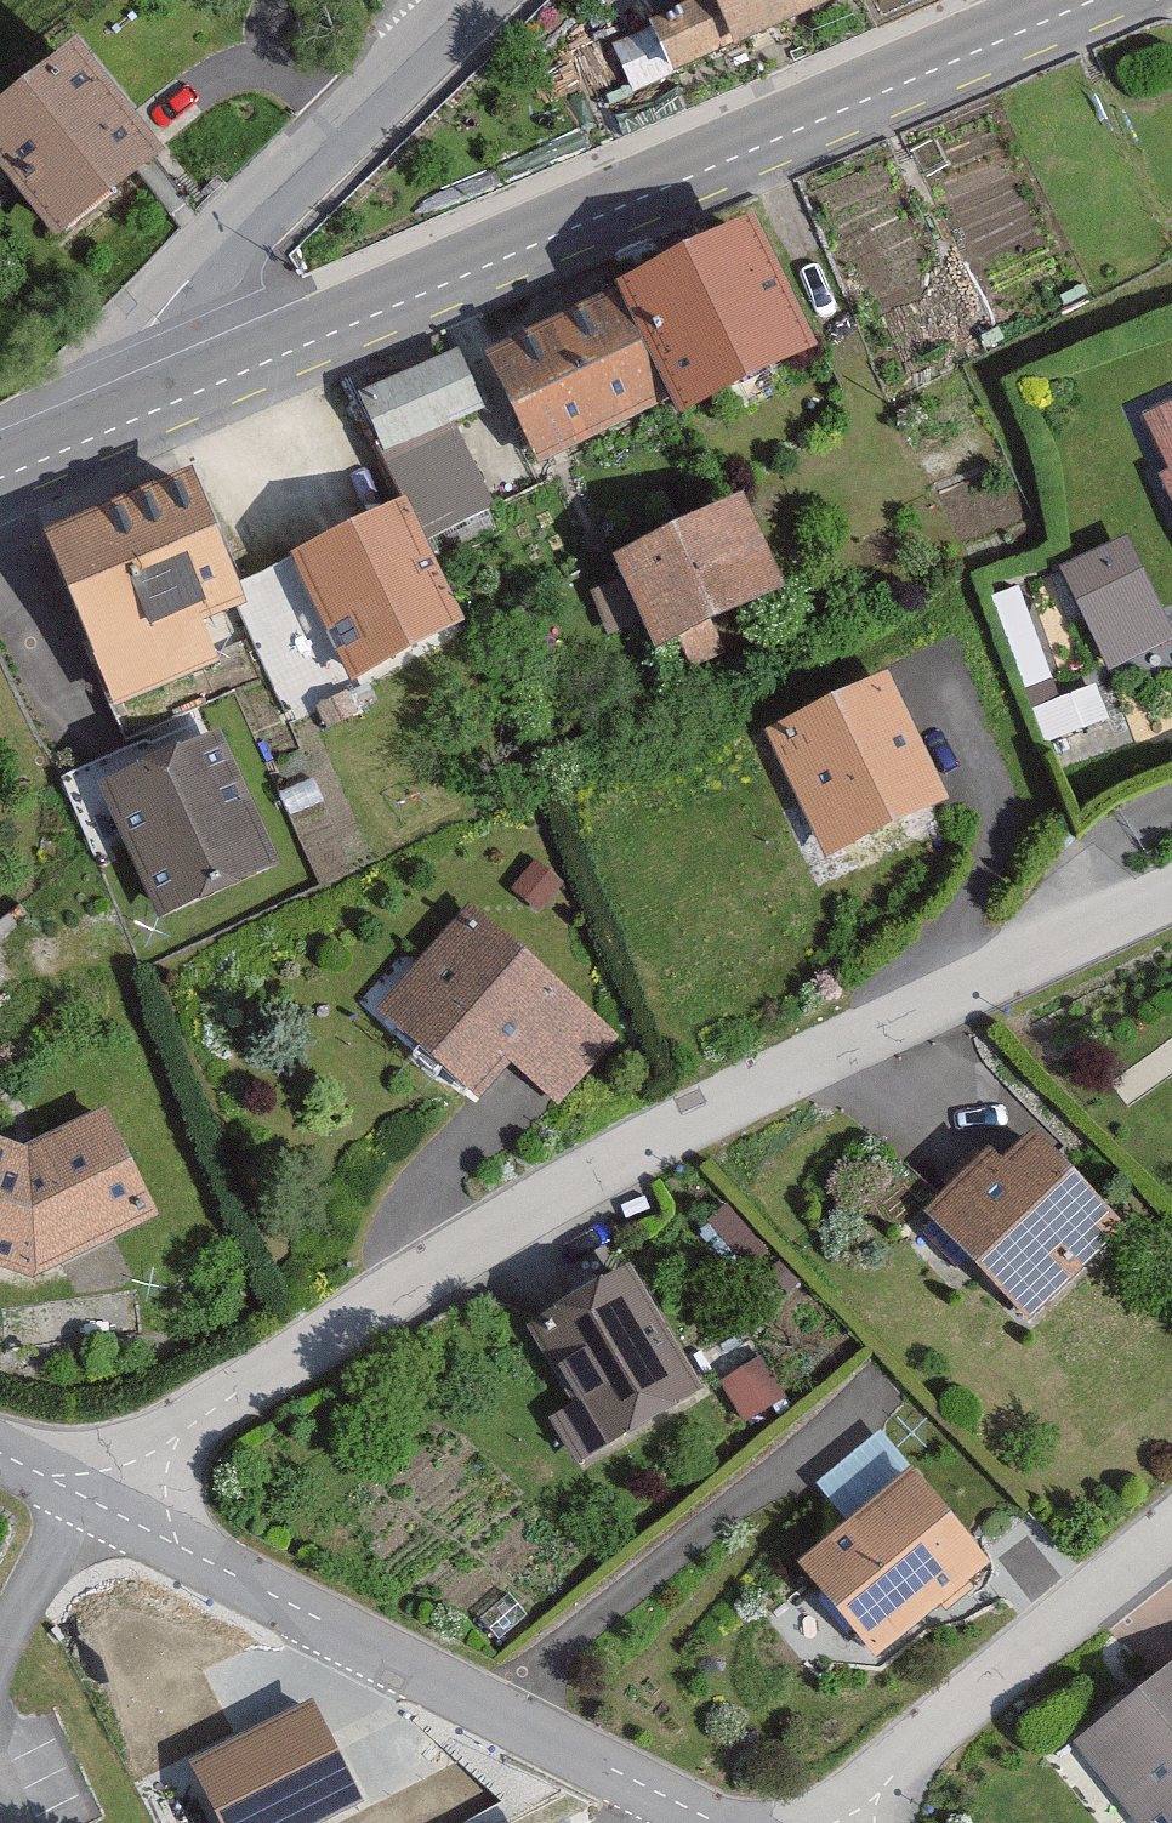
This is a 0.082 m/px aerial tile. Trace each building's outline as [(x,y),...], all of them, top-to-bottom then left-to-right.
[(755,53),(732,0),(724,0),(669,26),(694,80),(755,53)] [(755,53),(876,0),(732,0),(755,53)] [(68,243),(180,150),(95,47),(0,126),(0,161),(68,243)] [(696,419),(840,354),(780,223),(634,289),(696,419)] [(612,310),(483,371),(528,465),(657,404),(612,310)] [(459,345),(357,386),(384,452),(486,411),(459,345)] [(1171,475),(1171,407),(1147,418),(1171,475)] [(53,547),(98,660),(256,599),(212,485),(53,547)] [(618,555),(657,643),(793,583),(753,495),(618,555)] [(303,557),(363,676),(468,624),(409,505),(303,557)] [(1105,661),(1171,638),(1171,624),(1138,529),(1066,554),(1105,661)] [(776,727),(834,854),(950,802),(891,674),(776,727)] [(111,786),(163,906),(265,863),(214,742),(111,786)] [(471,915),(387,1009),(477,1089),(510,1053),(554,1092),(605,1034),(471,915)] [(42,1270),(164,1206),(116,1109),(49,1145),(0,1130),(0,1257),(42,1270)] [(932,1210),(1041,1322),(1138,1227),(1051,1138),(1024,1164),(1002,1142),(932,1210)] [(539,1334),(615,1450),(708,1390),(633,1274),(539,1334)] [(847,1503),(912,1451),(889,1423),(824,1474),(847,1503)] [(815,1562),(888,1655),(1009,1559),(935,1467),(815,1562)] [(1139,1822),(1171,1822),(1171,1690),(1086,1758),(1139,1822)] [(195,1761),(225,1822),(310,1822),(360,1799),(315,1705),(195,1761)]
